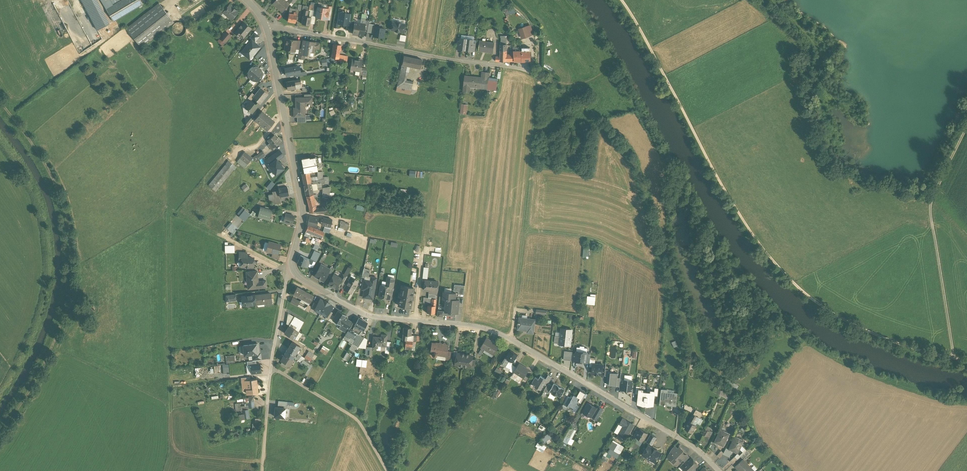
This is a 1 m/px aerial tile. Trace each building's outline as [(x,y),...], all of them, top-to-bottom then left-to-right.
[(110,24),(98,0),(82,0),(97,30),(110,24)] [(143,4),(141,0),(101,0),(114,21),(143,4)] [(273,3),(279,8),(278,9),(282,12),(289,4),(285,0),(275,0),(273,3)] [(159,3),(126,29),(141,48),(174,22),(159,3)] [(237,12),(229,5),(225,10),(223,12),(223,13),(227,16),(228,15),(232,19),(237,12)] [(312,16),(316,17),(318,7),(310,6),(310,10),(314,11),(312,16)] [(327,8),(318,7),(316,17),(326,19),(327,9),(327,8)] [(342,10),(340,12),(339,12),(337,23),(347,25),(348,25),(349,21),(350,14),(345,13),(342,10)] [(293,14),(289,13),(287,21),(295,23),(296,19),(296,17),(297,13),(294,12),(293,14)] [(303,16),(301,24),(310,25),(311,17),(307,16),(303,16)] [(244,22),(241,26),(240,25),(239,27),(240,27),(235,32),(236,33),(236,34),(238,35),(239,36),(239,35),(240,36),(240,35),(243,37),(251,28),(244,22)] [(401,23),(397,22),(397,23),(392,22),(391,30),(395,30),(395,31),(399,32),(399,31),(404,32),(405,25),(401,24),(401,23)] [(373,36),(383,38),(385,29),(374,27),(373,33),(373,36)] [(527,27),(519,29),(522,38),(530,36),(527,27)] [(231,35),(226,31),(220,38),(225,42),(231,35)] [(250,37),(255,41),(259,36),(254,32),(250,37)] [(296,40),(288,39),(287,43),(286,43),(285,49),(291,50),(291,49),(295,49),(296,41),(296,40)] [(250,59),(260,47),(251,40),(241,52),(250,59)] [(319,43),(303,40),(302,49),(301,54),(304,54),(309,55),(309,51),(314,52),(315,48),(318,48),(319,43)] [(494,43),(480,41),(478,50),(486,51),(493,52),(494,43)] [(341,45),(333,44),(331,57),(339,59),(341,45)] [(530,47),(522,48),(522,51),(522,61),(530,61),(530,47)] [(522,51),(513,51),(514,55),(514,61),(522,61),(522,51)] [(415,58),(404,56),(402,65),(407,66),(413,67),(415,58)] [(422,60),(415,58),(413,67),(416,68),(417,68),(420,69),(422,60)] [(362,61),(352,59),(350,69),(361,70),(361,68),(362,61)] [(249,70),(248,72),(247,74),(249,76),(249,77),(250,78),(251,79),(260,68),(258,67),(257,67),(256,66),(254,65),(253,67),(251,68),(250,69),(249,70)] [(404,80),(405,75),(406,72),(407,66),(402,65),(401,70),(400,74),(396,92),(410,95),(413,82),(404,80)] [(295,66),(285,68),(286,76),(295,74),(299,73),(298,67),(295,68),(295,66)] [(260,68),(251,79),(252,79),(253,80),(254,80),(256,82),(258,80),(259,79),(260,78),(261,76),(262,74),(264,73),(262,71),(261,69),(260,68)] [(482,78),(465,76),(463,91),(469,92),(470,86),(476,87),(476,85),(481,85),(482,78)] [(294,80),(286,82),(288,90),(292,89),(292,91),(294,91),(294,89),(296,89),(295,84),(294,80)] [(498,81),(489,80),(488,83),(487,89),(496,90),(498,81)] [(268,94),(261,88),(255,95),(253,98),(258,102),(260,104),(268,94)] [(587,108),(595,99),(590,95),(582,103),(587,108)] [(312,97),(295,98),(296,108),(293,108),(294,117),(297,116),(305,116),(305,115),(305,106),(312,105),(312,97)] [(251,100),(246,106),(249,109),(248,109),(252,113),(260,104),(258,102),(256,104),(251,100)] [(268,117),(261,111),(255,119),(258,122),(259,122),(262,124),(268,117)] [(268,117),(262,124),(264,126),(268,130),(274,122),(268,117)] [(279,143),(274,136),(267,140),(270,144),(273,148),(274,147),(279,143)] [(279,150),(265,161),(268,165),(277,159),(278,160),(284,156),(279,150)] [(266,155),(262,151),(257,155),(260,160),(266,155)] [(248,155),(247,156),(244,154),(239,159),(242,162),(243,161),(247,164),(252,158),(248,155)] [(315,158),(309,159),(309,158),(302,159),(305,173),(309,172),(317,171),(315,158)] [(247,164),(243,161),(242,162),(239,159),(237,162),(244,168),(247,164)] [(268,165),(276,175),(284,168),(278,160),(277,159),(268,165)] [(228,161),(208,186),(215,192),(235,167),(228,161)] [(305,173),(302,174),(304,183),(310,182),(310,181),(309,172),(305,173)] [(317,183),(322,183),(323,172),(309,172),(310,181),(317,180),(317,183)] [(271,181),(266,187),(270,189),(275,183),(271,181)] [(310,182),(304,183),(305,193),(312,191),(312,190),(311,184),(310,182)] [(330,186),(323,188),(322,197),(323,197),(329,198),(330,198),(330,186)] [(284,188),(278,189),(279,191),(279,196),(280,196),(288,195),(287,187),(284,188)] [(313,195),(306,196),(309,207),(315,206),(313,195)] [(257,217),(269,220),(272,209),(260,206),(257,217)] [(250,214),(244,209),(239,215),(238,216),(244,221),(250,214)] [(292,224),(294,216),(286,214),(284,222),(292,224)] [(318,218),(310,217),(308,225),(316,227),(318,218)] [(332,219),(323,217),(322,225),(325,225),(330,227),(332,219)] [(316,229),(308,225),(306,231),(314,234),(316,229)] [(322,231),(316,229),(314,234),(320,237),(322,231)] [(311,242),(315,243),(313,248),(318,249),(320,242),(311,239),(311,242)] [(280,245),(269,242),(266,251),(273,253),(278,254),(280,245)] [(311,259),(301,255),(297,264),(307,268),(309,263),(312,264),(313,261),(315,262),(320,253),(314,251),(311,259)] [(247,253),(241,253),(240,259),(239,259),(239,262),(242,262),(242,267),(253,267),(254,258),(250,258),(250,257),(247,257),(247,253)] [(321,264),(315,276),(323,280),(327,274),(330,269),(329,269),(321,264)] [(257,271),(246,272),(248,288),(248,289),(266,287),(266,281),(258,281),(257,276),(258,276),(257,271)] [(341,278),(334,274),(329,283),(337,288),(340,283),(342,279),(341,278)] [(376,278),(371,277),(370,281),(364,280),(362,289),(365,290),(365,289),(374,290),(376,278)] [(352,280),(349,278),(346,283),(343,288),(351,293),(357,282),(353,279),(352,280)] [(394,279),(387,278),(386,283),(389,283),(388,287),(381,285),(379,297),(387,299),(388,295),(391,295),(394,279)] [(438,282),(425,280),(424,290),(427,290),(429,290),(437,291),(437,290),(436,290),(436,282),(438,282)] [(465,286),(454,284),(453,291),(458,291),(458,294),(464,295),(465,286)] [(305,291),(297,286),(293,294),(302,298),(305,291)] [(413,288),(401,286),(400,294),(399,294),(398,297),(399,297),(398,305),(410,307),(411,299),(412,299),(413,296),(412,296),(413,288)] [(374,290),(365,289),(365,290),(366,290),(364,297),(372,299),(374,290)] [(314,295),(305,291),(302,298),(310,302),(314,295)] [(270,293),(254,295),(254,304),(271,302),(270,293)] [(254,295),(242,297),(241,298),(241,300),(242,301),(243,305),(254,304),(254,295)] [(595,297),(587,296),(587,304),(595,305),(595,297)] [(323,301),(320,299),(317,304),(314,309),(320,313),(326,302),(323,300),(323,301)] [(330,304),(326,302),(320,313),(327,316),(329,311),(332,305),(330,304)] [(435,305),(427,305),(426,306),(425,306),(425,308),(426,308),(426,313),(434,313),(435,305)] [(459,306),(446,305),(445,311),(456,312),(458,313),(459,306)] [(346,315),(338,310),(332,320),(340,325),(345,317),(346,315)] [(294,317),(288,313),(286,324),(289,326),(298,331),(303,322),(294,317)] [(352,322),(345,317),(340,325),(348,329),(349,328),(352,322)] [(359,318),(354,326),(357,327),(356,329),(360,331),(361,329),(362,330),(367,322),(359,318)] [(535,319),(526,318),(526,320),(522,320),(521,323),(518,323),(518,324),(518,329),(528,330),(527,333),(533,333),(535,319)] [(298,331),(289,326),(284,333),(294,339),(294,338),(298,331)] [(411,328),(403,327),(403,335),(406,335),(410,335),(411,328)] [(355,331),(349,328),(348,329),(345,335),(348,336),(347,338),(349,339),(350,338),(352,339),(356,333),(354,332),(355,331)] [(572,329),(561,328),(561,336),(555,336),(554,343),(560,343),(560,344),(559,346),(562,347),(564,346),(564,345),(570,345),(572,329)] [(358,334),(356,333),(352,339),(354,340),(351,345),(349,349),(355,353),(359,347),(364,337),(358,334)] [(381,337),(373,337),(372,348),(377,348),(377,345),(380,345),(381,344),(386,344),(386,341),(387,335),(381,334),(381,337)] [(348,336),(345,335),(343,338),(349,341),(348,343),(351,345),(354,340),(352,339),(350,338),(349,339),(347,338),(348,336)] [(364,337),(359,347),(366,348),(366,347),(367,339),(364,337)] [(486,338),(481,347),(485,350),(494,355),(499,345),(486,338)] [(300,346),(292,341),(290,345),(288,348),(296,352),(298,354),(301,350),(299,348),(300,346)] [(438,343),(436,343),(436,344),(432,343),(430,353),(432,353),(432,355),(433,357),(435,357),(436,356),(436,355),(446,356),(447,351),(448,345),(446,345),(445,343),(443,344),(441,344),(440,342),(438,343)] [(256,343),(243,345),(244,355),(251,354),(258,353),(256,343)] [(323,345),(320,351),(326,355),(330,350),(323,345)] [(288,348),(285,354),(292,359),(293,357),(298,360),(300,355),(298,354),(296,352),(288,348)] [(581,351),(577,350),(575,360),(575,361),(580,361),(580,360),(582,361),(586,362),(586,361),(587,353),(587,352),(583,351),(583,352),(581,352),(581,351)] [(310,361),(314,355),(308,351),(304,358),(310,361)] [(518,355),(511,351),(506,358),(513,362),(518,355)] [(572,352),(564,351),(563,360),(571,360),(572,353),(572,352)] [(461,354),(457,354),(457,356),(455,364),(463,365),(465,354),(461,353),(461,354)] [(292,359),(285,354),(281,360),(288,364),(290,365),(293,359),(292,359)] [(469,355),(465,354),(463,365),(471,367),(473,359),(473,356),(469,356),(469,355)] [(506,358),(502,364),(510,369),(513,365),(512,364),(513,362),(506,358)] [(256,364),(250,365),(251,374),(261,372),(260,363),(256,364)] [(528,370),(519,364),(517,368),(514,373),(518,375),(516,378),(521,381),(528,370)] [(595,364),(593,364),(593,367),(592,373),(595,374),(599,374),(602,374),(603,365),(595,364)] [(221,365),(214,366),(214,368),(210,368),(210,373),(222,371),(221,365)] [(514,373),(517,368),(513,365),(510,369),(509,371),(514,373)] [(532,372),(528,370),(521,381),(520,383),(523,385),(532,372)] [(608,372),(607,376),(607,384),(616,385),(617,385),(617,378),(618,373),(608,372)] [(546,379),(540,376),(538,379),(535,377),(532,382),(535,384),(534,386),(538,388),(541,390),(544,384),(547,379),(546,379)] [(492,397),(496,400),(509,380),(504,378),(492,397)] [(250,380),(241,381),(242,386),(246,385),(247,394),(258,392),(256,380),(250,380)] [(632,381),(624,380),(623,383),(623,390),(631,391),(632,381)] [(547,386),(544,391),(548,393),(550,391),(553,385),(548,383),(547,386)] [(565,389),(554,383),(553,385),(550,391),(553,393),(557,396),(557,395),(561,397),(565,389)] [(667,389),(661,389),(660,404),(664,405),(665,406),(665,404),(665,403),(676,404),(677,394),(666,393),(667,389)] [(639,390),(639,394),(638,404),(644,406),(645,406),(647,393),(643,392),(643,390),(639,390)] [(578,401),(581,402),(586,394),(580,391),(577,396),(580,398),(578,401)] [(651,393),(647,393),(645,406),(647,406),(646,406),(653,405),(654,396),(655,391),(654,391),(651,391),(651,393)] [(573,396),(570,397),(568,396),(564,403),(568,406),(568,405),(574,408),(576,405),(578,401),(580,398),(577,396),(574,395),(573,396)] [(244,398),(239,399),(235,401),(236,410),(241,409),(241,408),(245,408),(244,402),(244,398)] [(596,408),(588,403),(583,412),(595,419),(597,416),(599,418),(603,410),(597,406),(596,408)] [(245,408),(241,408),(241,409),(241,410),(242,410),(243,418),(249,418),(248,407),(245,408)] [(278,408),(275,407),(274,416),(284,417),(285,408),(278,408)] [(696,410),(694,414),(697,416),(701,418),(704,414),(696,410)] [(693,414),(685,429),(691,432),(696,425),(693,423),(697,416),(694,414),(693,414)] [(255,423),(253,423),(253,428),(257,428),(257,425),(261,425),(261,418),(255,418),(255,423)] [(633,425),(623,419),(620,424),(624,426),(619,434),(626,438),(633,425)] [(570,428),(564,441),(569,443),(575,430),(570,428)] [(641,429),(639,433),(637,432),(634,436),(636,437),(643,441),(648,433),(641,429)] [(705,429),(699,441),(706,444),(709,438),(706,437),(710,431),(708,430),(705,429)] [(720,429),(715,442),(723,446),(729,433),(720,429)] [(646,442),(652,445),(657,438),(650,434),(646,442)] [(744,440),(735,436),(729,449),(733,450),(738,453),(744,440)] [(643,441),(636,437),(631,445),(638,449),(643,441)] [(624,447),(613,440),(609,447),(610,448),(620,454),(624,447)] [(655,462),(660,452),(648,445),(643,455),(655,462)] [(675,445),(672,449),(670,452),(672,455),(678,449),(675,445)] [(687,455),(679,447),(678,449),(672,455),(674,457),(671,460),(676,465),(680,461),(681,461),(682,460),(683,459),(682,459),(687,455)] [(733,450),(729,449),(726,447),(723,454),(729,457),(733,450)] [(617,458),(620,454),(610,448),(607,453),(610,454),(617,458)] [(747,450),(741,456),(744,459),(750,453),(747,450)] [(610,454),(607,453),(606,451),(601,459),(605,462),(610,454)] [(685,461),(680,466),(683,468),(684,467),(683,467),(689,462),(687,459),(685,461)] [(691,460),(689,462),(683,467),(684,467),(686,470),(690,470),(692,469),(694,469),(694,467),(697,464),(694,461),(694,462),(691,460)] [(742,460),(735,466),(740,470),(753,470),(742,460)]
